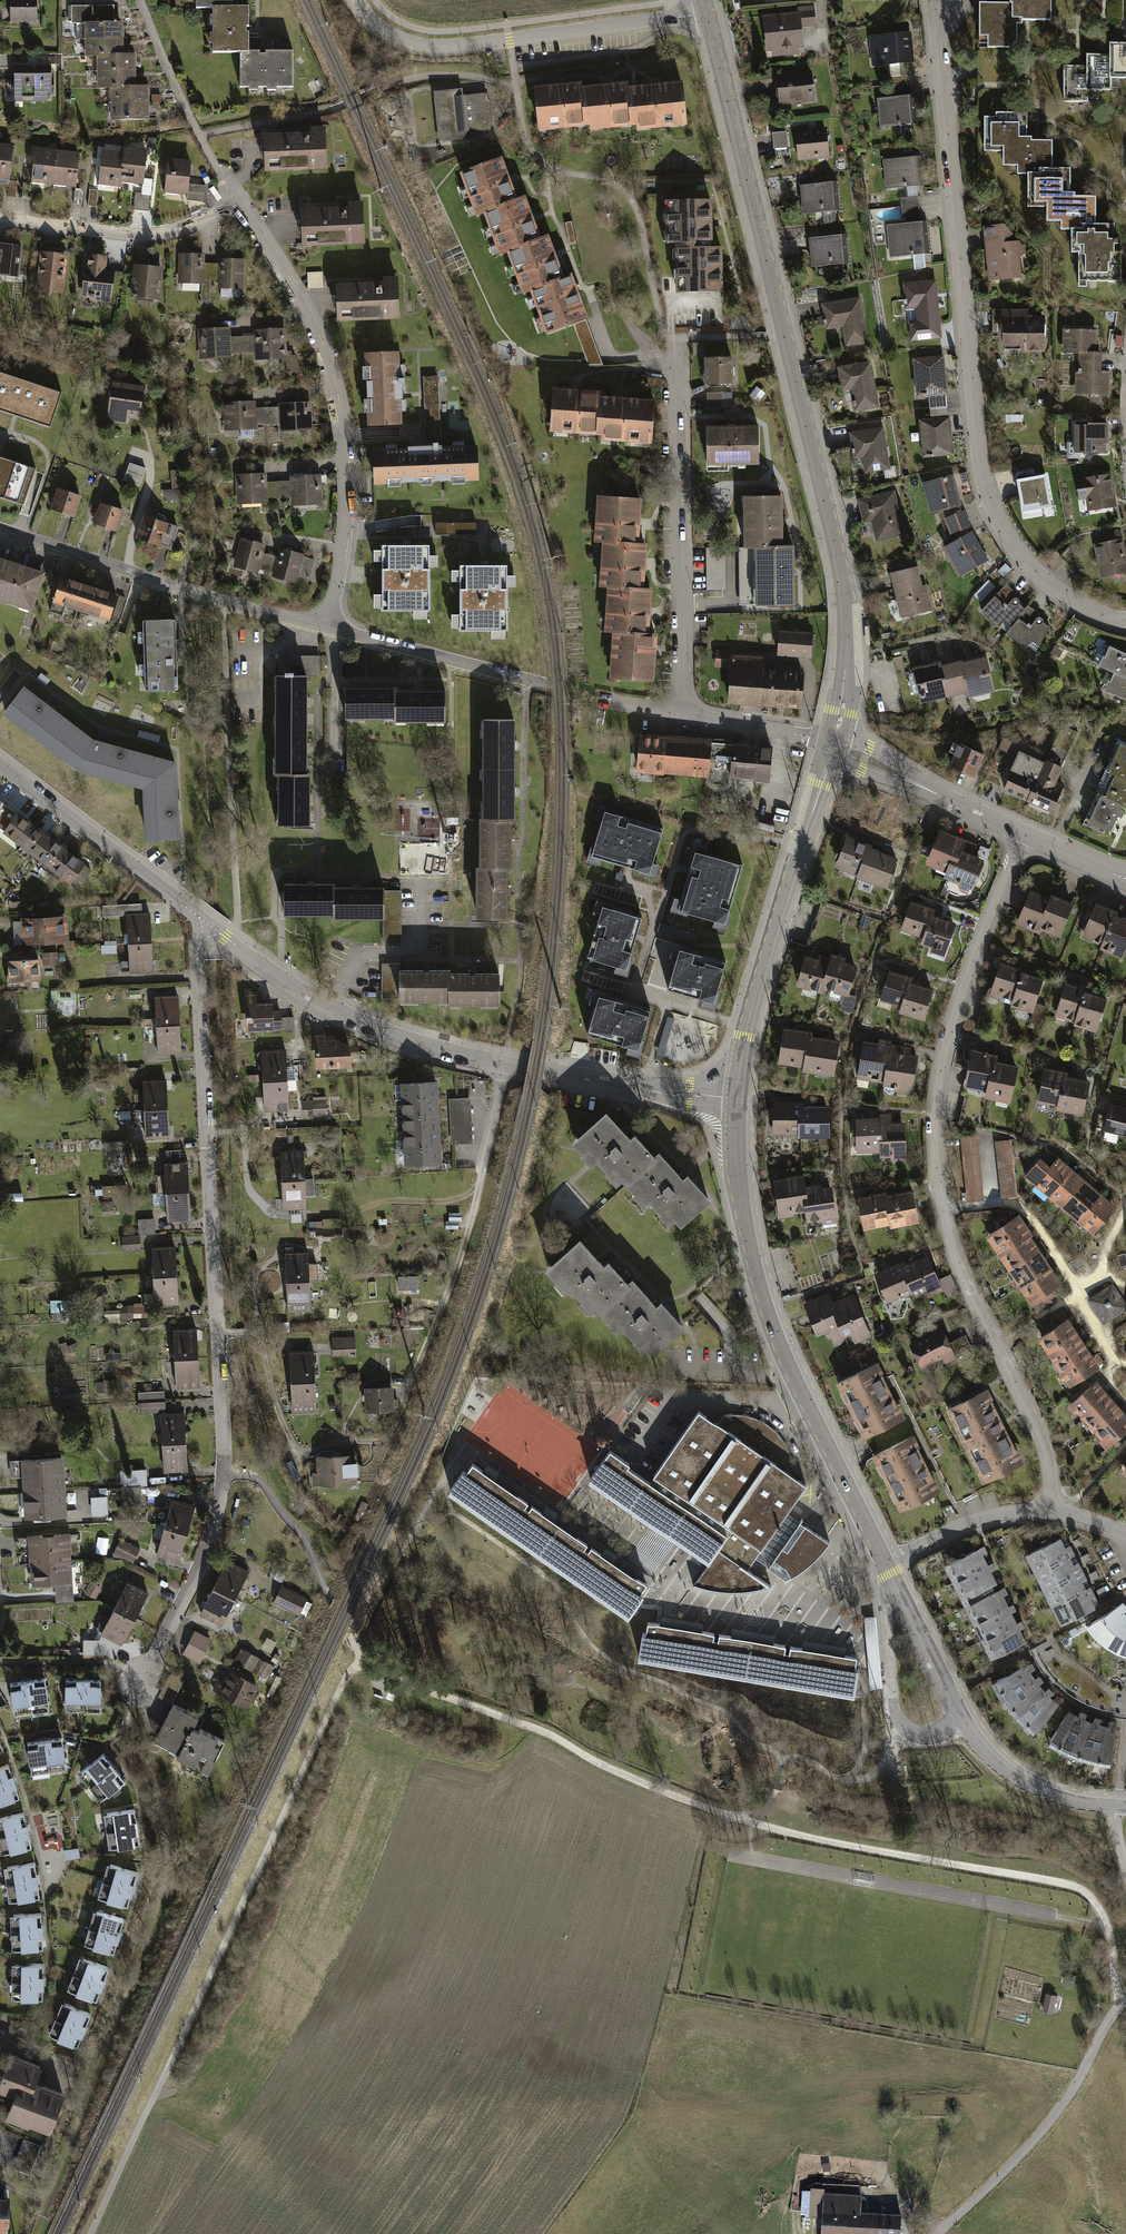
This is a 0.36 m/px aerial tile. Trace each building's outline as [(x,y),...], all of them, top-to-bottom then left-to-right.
[(10,21),(28,20),(28,25),(38,25),(38,0),(10,0),(10,21)] [(196,9),(212,9),(231,9),(231,0),(196,0),(196,9)] [(980,42),(989,42),(989,49),(1017,50),(1017,23),(1051,23),(1051,0),(1011,0),(1011,1),(980,0),(980,42)] [(74,21),(114,19),(114,3),(72,5),(72,21),(74,21)] [(795,12),(763,14),(764,49),(772,49),(772,56),(799,55),(799,47),(804,47),(803,27),(816,26),(815,6),(794,7),(795,12)] [(212,44),(212,53),(239,53),(247,53),(247,34),(244,34),(244,28),(247,28),(247,9),(231,9),(212,9),(212,15),(208,15),(208,26),(212,26),(212,33),(208,33),(208,44),(212,44)] [(74,38),(85,37),(121,36),(121,19),(114,19),(74,21),(74,38)] [(911,32),(870,36),(872,64),(889,63),(890,84),(908,83),(906,62),(913,61),(911,32)] [(85,37),(86,54),(97,54),(122,53),(121,36),(85,37)] [(1111,42),(1111,53),(1111,78),(1125,78),(1125,42),(1111,42)] [(51,71),(61,71),(60,52),(48,52),(48,64),(51,64),(51,69),(51,71)] [(97,54),(98,70),(134,69),(133,52),(122,53),(97,54)] [(276,88),(291,89),(292,54),(265,54),(265,56),(258,56),(258,54),(247,53),(239,53),(239,88),(248,88),(248,92),(257,92),(257,88),(266,88),(266,91),(276,92),(276,88)] [(1111,78),(1111,53),(1087,53),(1087,66),(1086,89),(1111,89),(1111,78)] [(1086,89),(1087,66),(1078,66),(1063,66),(1063,101),(1086,101),(1086,89)] [(51,69),(14,70),(15,100),(52,99),(51,71),(51,69)] [(98,70),(99,87),(110,86),(135,85),(134,69),(98,70)] [(813,71),(777,72),(778,104),(814,102),(813,71)] [(542,128),(590,124),(587,85),(587,80),(539,84),(542,128)] [(591,129),(637,125),(634,87),(634,82),(608,84),(587,85),(590,124),(591,129)] [(690,127),(686,83),(661,85),(634,87),(637,125),(638,131),(690,127)] [(892,97),(877,98),(880,129),(898,128),(898,125),(900,125),(901,136),(912,135),(911,124),(916,124),(914,95),(909,96),(908,83),(890,84),(892,97)] [(110,86),(111,103),(147,102),(146,85),(135,85),(110,86)] [(462,88),(434,90),(438,140),(467,138),(466,130),(491,128),(488,92),(463,94),(462,88)] [(111,103),(112,120),(148,118),(147,102),(111,103)] [(1005,155),(1005,167),(1019,167),(1019,176),(1028,176),(1028,175),(1040,175),(1040,170),(1052,170),(1052,144),(1031,144),(1031,139),(1026,139),(1026,115),(996,115),(996,120),(985,120),(985,155),(1005,155)] [(264,133),(265,170),(327,169),(326,126),(310,126),(310,132),(264,133)] [(828,128),(796,130),(798,162),(830,160),(828,128)] [(788,131),(773,132),(775,148),(789,146),(788,131)] [(157,136),(148,135),(147,148),(155,148),(157,136)] [(9,186),(9,181),(14,143),(0,142),(0,177),(0,179),(0,185),(9,186)] [(124,149),(121,181),(142,183),(141,194),(150,195),(152,178),(143,177),(146,147),(124,145),(124,149)] [(57,148),(35,146),(31,182),(53,184),(57,148)] [(102,147),(99,184),(120,186),(121,181),(124,149),(102,147)] [(57,148),(53,184),(75,186),(79,150),(57,148)] [(169,156),(165,191),(187,193),(188,183),(191,158),(169,156)] [(922,157),(882,161),(884,189),(900,188),(902,209),(919,208),(918,187),(925,186),(922,157)] [(460,172),(475,215),(485,212),(515,201),(499,158),(460,172)] [(1052,170),(1040,170),(1040,175),(1028,175),(1028,176),(1028,208),(1048,208),(1048,221),(1062,221),(1062,231),(1074,231),(1074,229),(1085,229),(1085,225),(1096,225),(1097,199),(1076,199),(1076,195),(1071,195),(1071,170),(1052,170)] [(17,181),(9,181),(9,186),(7,197),(15,198),(17,181)] [(203,202),(205,185),(188,183),(187,193),(186,200),(203,202)] [(837,183),(800,186),(802,214),(839,211),(837,183)] [(23,184),(22,199),(29,200),(31,184),(23,184)] [(83,190),(76,189),(74,205),(82,205),(83,190)] [(98,190),(89,190),(88,206),(97,207),(98,190)] [(149,212),(150,195),(141,194),(135,193),(134,210),(149,212)] [(485,212),(500,254),(508,252),(540,240),(524,197),(515,201),(485,212)] [(664,200),(665,246),(676,246),(710,246),(710,199),(664,200)] [(302,209),(303,246),(365,244),(364,201),(348,201),(349,207),(302,209)] [(903,223),(887,225),(890,256),(913,254),(914,266),(926,265),(925,253),(930,252),(928,221),(921,222),(919,208),(902,209),(902,211),(903,222),(903,223)] [(1017,223),(984,226),(990,284),(1030,280),(1026,241),(1018,241),(1017,223)] [(1096,225),(1085,225),(1085,229),(1074,229),(1074,231),(1074,253),(1081,253),(1081,286),(1088,286),(1088,280),(1123,280),(1124,238),(1116,238),(1116,225),(1096,225)] [(847,235),(810,239),(812,268),(849,265),(847,235)] [(508,252),(523,294),(531,291),(562,280),(547,237),(540,240),(508,252)] [(0,242),(0,276),(19,278),(23,245),(0,242)] [(676,246),(677,292),(722,292),(722,246),(710,246),(676,246)] [(50,250),(40,249),(36,288),(45,289),(49,294),(54,290),(64,292),(68,253),(59,251),(55,247),(50,250)] [(85,267),(82,296),(93,297),(92,301),(111,303),(115,271),(106,270),(108,254),(89,251),(87,268),(85,267)] [(203,254),(178,252),(177,281),(202,282),(203,263),(203,254)] [(219,264),(218,283),(218,289),(221,289),(220,298),(240,299),(240,290),(243,290),(244,258),(219,257),(219,264)] [(163,266),(134,263),(130,298),(159,301),(163,266)] [(203,263),(202,282),(201,300),(209,301),(210,283),(211,263),(203,263)] [(211,263),(210,283),(218,283),(219,264),(211,263)] [(322,273),(308,274),(308,289),(323,289),(322,273)] [(337,284),(338,321),(400,319),(399,276),(383,276),(383,282),(337,284)] [(531,291),(547,334),(573,324),(586,320),(570,277),(562,280),(531,291)] [(912,341),(942,338),(940,324),(935,280),(904,284),(906,309),(918,308),(920,320),(909,321),(912,341)] [(861,298),(822,303),(826,331),(842,329),(845,348),(867,345),(861,298)] [(1005,309),(1004,346),(1020,347),(1020,353),(1045,353),(1046,316),(1016,315),(1016,309),(1005,309)] [(603,364),(586,320),(573,324),(589,365),(603,364)] [(198,328),(199,359),(231,358),(231,355),(230,338),(230,327),(198,328)] [(1080,353),(1097,354),(1098,330),(1063,328),(1062,353),(1080,353)] [(290,353),(287,353),(286,330),(254,331),(255,337),(255,354),(255,362),(281,361),(282,373),(299,373),(298,357),(290,357),(290,353)] [(242,337),(230,338),(231,355),(243,354),(242,337)] [(243,354),(255,354),(255,337),(242,337),(243,354)] [(1097,354),(1080,353),(1080,371),(1077,371),(1076,395),(1109,396),(1110,371),(1102,371),(1103,354),(1097,354)] [(368,413),(368,428),(402,427),(402,415),(407,415),(406,400),(401,400),(401,384),(406,383),(405,368),(400,368),(400,354),(366,355),(367,368),(364,368),(364,381),(367,381),(368,400),(365,400),(365,413),(368,413)] [(944,355),(913,357),(916,394),(896,395),(898,412),(930,410),(948,408),(944,355)] [(187,365),(192,371),(196,367),(191,361),(187,365)] [(872,361),(837,366),(841,390),(852,389),(855,411),(879,408),(872,361)] [(732,362),(706,362),(706,386),(732,386),(732,362)] [(50,427),(62,393),(0,372),(0,410),(50,427)] [(440,376),(423,377),(425,436),(441,436),(440,376)] [(144,385),(113,380),(107,421),(128,424),(128,418),(139,420),(144,385)] [(550,433),(600,437),(603,399),(604,394),(554,390),(550,433)] [(733,393),(707,394),(707,410),(722,410),(722,402),(733,402),(733,393)] [(600,442),(650,445),(654,402),(603,399),(600,437),(600,442)] [(223,402),(224,433),(241,432),(241,439),(256,438),(256,426),(255,410),(255,401),(223,402)] [(280,426),(280,434),(312,433),(311,402),(279,403),(280,409),(280,426)] [(948,408),(930,410),(931,418),(919,419),(922,457),(953,455),(950,417),(949,417),(948,408)] [(267,409),(255,410),(256,426),(268,426),(267,409)] [(268,426),(280,426),(280,409),(267,409),(268,426)] [(1108,423),(1076,423),(1076,451),(1104,451),(1104,443),(1108,443),(1108,423)] [(884,426),(849,432),(851,446),(853,457),(862,456),(865,473),(891,469),(884,426)] [(707,427),(707,466),(759,465),(759,427),(707,427)] [(386,451),(374,451),(375,484),(389,484),(389,488),(402,487),(402,483),(421,483),(421,487),(433,487),(433,482),(453,482),(453,486),(466,486),(466,481),(479,481),(478,448),(465,449),(465,444),(453,444),(453,449),(441,449),(441,443),(434,443),(434,450),(398,451),(398,446),(386,446),(386,451)] [(23,505),(36,469),(0,457),(0,497),(23,505)] [(126,480),(143,485),(148,468),(131,463),(126,480)] [(233,472),(234,502),(266,501),(266,498),(266,481),(265,471),(233,472)] [(923,480),(932,512),(961,504),(952,472),(923,480)] [(1048,472),(1017,477),(1024,519),(1043,516),(1042,507),(1053,505),(1048,472)] [(291,498),(291,506),(322,505),(321,474),(290,475),(290,481),(291,498)] [(1089,512),(1118,508),(1113,474),(1077,480),(1080,499),(1087,498),(1089,512)] [(278,481),(266,481),(266,498),(278,498),(278,481)] [(278,498),(291,498),(290,481),(278,481),(278,498)] [(58,488),(51,510),(74,517),(81,495),(58,488)] [(165,490),(166,502),(180,501),(179,489),(165,490)] [(895,489),(857,498),(863,522),(873,519),(879,544),(907,537),(895,489)] [(638,541),(640,496),(602,494),(600,540),(606,540),(638,541)] [(781,496),(746,497),(746,548),(758,547),(781,547),(781,496)] [(100,503),(93,525),(116,532),(123,510),(100,503)] [(944,517),(947,525),(966,517),(962,509),(944,517)] [(144,515),(136,540),(159,547),(167,522),(144,515)] [(379,529),(423,527),(423,517),(378,519),(379,529)] [(966,517),(947,525),(951,534),(969,526),(966,517)] [(167,522),(159,547),(171,551),(179,526),(167,522)] [(439,524),(439,535),(478,535),(479,525),(439,524)] [(972,530),(943,545),(959,576),(988,560),(972,530)] [(266,543),(242,537),(234,567),(258,574),(259,571),(264,552),(266,543)] [(1095,544),(1102,577),(1125,573),(1125,557),(1122,538),(1095,544)] [(643,587),(645,542),(638,541),(606,540),(604,585),(611,586),(643,587)] [(383,545),(384,608),(428,608),(428,545),(383,545)] [(759,607),(794,607),(793,547),(781,547),(758,547),(759,607)] [(707,549),(706,591),(725,591),(725,549),(707,549)] [(279,556),(274,575),(273,580),(297,587),(299,580),(308,582),(314,560),(305,558),(305,556),(281,550),(279,556)] [(264,552),(259,571),(266,573),(271,554),(264,552)] [(271,554),(266,573),(274,575),(279,556),(271,554)] [(0,559),(0,603),(32,614),(45,574),(0,559)] [(1012,569),(1006,563),(998,571),(1005,577),(1012,569)] [(462,565),(463,628),(507,628),(507,565),(462,565)] [(900,616),(933,609),(928,585),(924,586),(919,566),(890,573),(900,616)] [(90,582),(62,572),(49,612),(62,616),(66,604),(81,609),(90,582)] [(118,591),(90,582),(81,609),(109,618),(118,591)] [(647,633),(649,587),(643,587),(611,586),(609,632),(615,632),(647,633)] [(1004,588),(981,611),(998,628),(1005,621),(1011,627),(1024,610),(1019,604),(1020,603),(1004,588)] [(172,599),(163,596),(159,609),(168,612),(172,599)] [(1045,623),(1025,608),(1024,610),(1011,627),(1006,634),(1025,648),(1031,641),(1038,647),(1051,630),(1043,624),(1045,623)] [(145,680),(145,693),(178,691),(175,623),(142,624),(143,636),(137,636),(138,649),(143,649),(144,669),(139,669),(139,681),(145,680)] [(780,630),(778,657),(813,659),(815,632),(780,630)] [(651,680),(653,634),(647,633),(615,632),(613,678),(651,680)] [(1100,664),(1116,671),(1125,676),(1125,653),(1111,646),(1106,656),(1105,655),(1100,664)] [(765,657),(732,655),(732,650),(716,648),(715,668),(730,669),(728,703),(762,705),(765,666),(765,657)] [(988,655),(963,660),(970,690),(971,695),(996,689),(988,655)] [(277,657),(277,678),(307,678),(320,678),(320,657),(277,657)] [(941,663),(948,695),(970,690),(963,660),(963,658),(941,663)] [(920,692),(922,701),(948,695),(941,663),(940,660),(914,666),(915,671),(909,673),(914,693),(920,692)] [(765,666),(762,705),(803,708),(805,669),(798,668),(799,665),(775,663),(774,667),(765,666)] [(1105,690),(1125,700),(1125,676),(1116,671),(1111,682),(1109,681),(1105,690)] [(277,678),(276,727),(307,727),(307,678),(277,678)] [(39,699),(24,687),(6,711),(16,720),(14,723),(26,731),(28,729),(36,735),(34,738),(45,746),(47,744),(57,751),(75,727),(39,699)] [(397,693),(346,692),(345,724),(396,725),(396,696),(397,693)] [(447,696),(396,696),(396,725),(396,727),(447,728),(447,696)] [(485,719),(485,769),(514,769),(514,719),(485,719)] [(1064,720),(1045,760),(1061,768),(1080,728),(1064,720)] [(93,740),(75,727),(57,751),(68,759),(66,762),(77,770),(79,767),(89,770),(89,774),(97,776),(99,773),(107,775),(107,779),(120,783),(122,779),(134,783),(142,753),(99,742),(93,740)] [(276,727),(276,776),(280,776),(306,777),(307,727),(276,727)] [(709,777),(713,737),(641,731),(637,771),(709,777)] [(774,743),(713,737),(709,777),(708,786),(731,788),(732,781),(770,784),(774,743)] [(1012,740),(1004,737),(998,752),(1006,755),(1012,740)] [(956,754),(951,766),(974,776),(984,753),(955,740),(950,751),(956,754)] [(1108,772),(1125,781),(1125,745),(1118,742),(1105,771),(1108,772)] [(1002,789),(1026,800),(1045,760),(1021,749),(1016,759),(1013,757),(1004,775),(1008,777),(1002,789)] [(147,825),(148,838),(178,837),(177,809),(175,762),(170,761),(171,758),(162,755),(161,758),(142,753),(134,783),(145,786),(145,787),(142,788),(142,800),(146,800),(146,810),(143,811),(144,825),(147,825)] [(1045,760),(1026,800),(1052,812),(1065,784),(1058,781),(1064,769),(1061,768),(1045,760)] [(485,769),(485,818),(510,818),(514,818),(514,769),(485,769)] [(1098,794),(1123,805),(1125,806),(1125,781),(1108,772),(1098,794)] [(280,776),(280,826),(310,826),(310,777),(306,777),(280,776)] [(1123,805),(1098,794),(1085,823),(1088,824),(1086,828),(1102,835),(1104,831),(1110,834),(1118,818),(1122,819),(1124,814),(1120,812),(1123,805)] [(10,808),(0,801),(0,821),(10,808)] [(22,846),(35,828),(10,808),(0,821),(0,829),(22,846)] [(649,872),(663,828),(605,810),(591,855),(649,872)] [(420,816),(420,836),(443,836),(442,815),(420,816)] [(481,818),(481,868),(507,868),(510,868),(510,818),(485,818),(481,818)] [(22,846),(38,858),(51,840),(35,828),(22,846)] [(967,839),(941,828),(926,863),(946,871),(944,876),(951,879),(967,841),(967,839)] [(838,860),(835,868),(840,870),(838,875),(853,880),(854,875),(859,877),(869,849),(870,845),(846,836),(842,846),(839,845),(835,859),(838,860)] [(38,858),(53,869),(67,852),(51,840),(38,858)] [(967,841),(951,879),(961,883),(958,888),(962,890),(960,894),(967,897),(971,888),(974,889),(990,851),(967,841)] [(869,849),(859,877),(857,883),(872,888),(873,885),(886,889),(897,859),(869,849)] [(743,864),(695,850),(678,908),(725,922),(743,864)] [(53,869),(71,883),(74,879),(81,884),(89,874),(82,868),(84,865),(67,852),(53,869)] [(652,879),(657,880),(661,867),(655,866),(652,879)] [(478,868),(477,917),(507,917),(507,868),(481,868),(478,868)] [(284,914),(334,915),(334,886),(334,883),(284,883),(284,914)] [(334,918),(384,918),(384,889),(384,886),(334,886),(334,915),(334,918)] [(384,889),(384,918),(383,944),(401,945),(402,889),(384,889)] [(1053,898),(1031,889),(1016,926),(1037,935),(1038,931),(1053,898)] [(1075,903),(1054,894),(1053,898),(1038,931),(1060,940),(1075,903)] [(923,940),(935,907),(926,903),(926,906),(912,901),(900,931),(923,940)] [(1119,910),(1098,901),(1082,938),(1103,947),(1117,914),(1119,910)] [(642,916),(602,904),(587,956),(626,968),(642,916)] [(935,907),(923,940),(922,944),(931,947),(929,953),(943,958),(956,923),(941,918),(944,910),(935,907)] [(111,911),(103,911),(103,922),(111,922),(111,911)] [(127,915),(129,944),(154,942),(152,913),(127,915)] [(1117,914),(1103,947),(1101,951),(1123,960),(1125,952),(1125,918),(1117,914)] [(67,915),(20,917),(21,941),(68,939),(67,915)] [(862,917),(858,929),(867,931),(870,920),(862,917)] [(122,963),(122,973),(155,971),(154,942),(129,944),(130,962),(122,963)] [(102,954),(117,953),(116,944),(101,945),(102,954)] [(726,961),(679,947),(667,987),(714,1001),(726,961)] [(58,953),(49,953),(49,967),(58,967),(58,953)] [(832,958),(822,989),(845,996),(848,996),(857,964),(843,960),(844,956),(833,953),(832,958)] [(804,954),(795,985),(821,993),(822,989),(832,958),(818,954),(817,957),(804,954)] [(40,956),(7,958),(8,972),(2,972),(3,980),(9,980),(9,985),(18,984),(18,979),(41,978),(40,956)] [(1024,968),(1002,961),(990,1000),(1012,1006),(1023,972),(1024,968)] [(382,1001),(400,1001),(400,969),(400,963),(382,963),(382,1001)] [(400,1001),(449,1001),(450,973),(450,970),(400,969),(400,1001)] [(903,1008),(915,974),(906,971),(905,974),(891,969),(880,1000),(903,1008)] [(1045,979),(1023,972),(1012,1006),(1011,1011),(1033,1018),(1036,1006),(1045,979)] [(449,1004),(499,1005),(499,973),(450,973),(449,1001),(449,1004)] [(915,974),(903,1008),(902,1012),(912,1015),(911,1018),(924,1023),(935,990),(921,985),(924,977),(915,974)] [(1088,987),(1066,980),(1054,1019),(1076,1026),(1087,992),(1088,987)] [(244,987),(247,1033),(295,1030),(294,1018),(282,1019),(281,1010),(274,1010),(273,1000),(257,1001),(256,991),(244,987)] [(1109,998),(1087,992),(1076,1026),(1075,1030),(1097,1037),(1109,998)] [(650,1009),(599,994),(587,1033),(639,1048),(650,1009)] [(154,998),(156,1026),(181,1025),(179,996),(154,998)] [(848,996),(845,996),(840,1011),(852,1014),(856,999),(848,996)] [(1030,1025),(1040,1028),(1046,1010),(1036,1006),(1033,1018),(1030,1025)] [(674,1017),(668,1016),(657,1055),(663,1056),(674,1017)] [(785,1024),(777,1065),(796,1069),(796,1066),(804,1068),(811,1035),(811,1030),(785,1024)] [(156,1026),(158,1055),(182,1054),(181,1025),(156,1026)] [(315,1035),(316,1068),(354,1065),(352,1045),(336,1038),(326,1038),(326,1034),(315,1035)] [(841,1040),(811,1035),(804,1068),(803,1071),(816,1074),(816,1076),(833,1079),(834,1077),(841,1040)] [(856,1080),(884,1085),(891,1045),(891,1041),(880,1039),(879,1043),(863,1040),(856,1080)] [(919,1050),(891,1045),(884,1085),(896,1087),(895,1093),(911,1096),(919,1050)] [(997,1055),(975,1049),(966,1089),(988,1094),(996,1059),(997,1055)] [(263,1052),(264,1081),(289,1080),(287,1051),(263,1052)] [(1018,1064),(996,1059),(988,1094),(987,1098),(1009,1103),(1018,1064)] [(1067,1071),(1047,1067),(1038,1106),(1058,1110),(1066,1076),(1067,1071)] [(1091,1082),(1066,1076),(1058,1110),(1057,1115),(1082,1121),(1091,1082)] [(142,1082),(144,1111),(168,1109),(167,1080),(142,1082)] [(257,1098),(258,1111),(291,1109),(290,1092),(298,1091),(298,1080),(289,1080),(264,1081),(265,1098),(257,1098)] [(440,1100),(439,1083),(400,1085),(401,1102),(440,1100)] [(302,1118),(329,1116),(328,1096),(301,1098),(302,1118)] [(457,1100),(450,1101),(452,1145),(474,1144),(472,1099),(457,1100)] [(441,1116),(440,1100),(401,1102),(402,1118),(441,1116)] [(774,1101),(773,1134),(799,1135),(800,1105),(800,1102),(774,1101)] [(1111,1101),(1104,1129),(1125,1134),(1125,1105),(1111,1101)] [(830,1106),(800,1105),(799,1135),(799,1140),(829,1141),(830,1106)] [(616,1190),(621,1186),(657,1153),(635,1130),(629,1135),(605,1108),(568,1142),(577,1152),(576,1153),(589,1168),(593,1164),(616,1190)] [(144,1111),(145,1139),(170,1138),(168,1109),(144,1111)] [(880,1152),(879,1115),(868,1115),(869,1119),(856,1120),(857,1153),(880,1152)] [(879,1115),(880,1152),(881,1158),(892,1157),(892,1163),(908,1162),(906,1122),(893,1122),(892,1115),(879,1115)] [(442,1133),(441,1116),(402,1118),(403,1135),(442,1133)] [(443,1149),(442,1133),(403,1135),(404,1152),(443,1149)] [(961,1138),(968,1202),(984,1201),(977,1136),(961,1138)] [(31,1141),(19,1142),(19,1150),(31,1150),(31,1141)] [(995,1143),(1001,1198),(1017,1197),(1010,1141),(995,1143)] [(129,1142),(104,1143),(105,1156),(129,1155),(129,1142)] [(281,1151),(282,1180),(307,1178),(305,1149),(281,1151)] [(444,1166),(443,1149),(404,1152),(398,1152),(398,1164),(405,1164),(405,1168),(444,1166)] [(657,1153),(621,1186),(630,1196),(628,1198),(641,1211),(646,1206),(668,1230),(673,1225),(680,1232),(713,1202),(687,1173),(683,1176),(660,1150),(657,1153)] [(1025,1174),(1036,1183),(1053,1164),(1042,1154),(1025,1174)] [(1074,1168),(1059,1156),(1053,1164),(1036,1183),(1051,1196),(1074,1168)] [(156,1194),(166,1193),(191,1192),(189,1163),(165,1165),(165,1177),(155,1177),(156,1194)] [(1079,1172),(1074,1168),(1051,1196),(1066,1208),(1092,1177),(1082,1169),(1079,1172)] [(773,1178),(779,1217),(807,1213),(805,1198),(810,1197),(808,1187),(806,1174),(773,1178)] [(1097,1182),(1092,1177),(1066,1208),(1081,1221),(1104,1193),(1094,1185),(1097,1182)] [(282,1180),(284,1209),(309,1207),(308,1197),(316,1197),(315,1178),(307,1178),(282,1180)] [(810,1197),(805,1198),(807,1213),(808,1223),(822,1221),(823,1230),(838,1228),(832,1183),(808,1187),(810,1197)] [(117,1186),(104,1187),(104,1195),(118,1195),(117,1186)] [(914,1189),(886,1194),(891,1225),(891,1227),(921,1221),(914,1189)] [(885,1191),(857,1195),(863,1229),(891,1225),(886,1194),(885,1191)] [(166,1193),(168,1222),(192,1221),(191,1192),(166,1193)] [(1110,1198),(1104,1193),(1081,1221),(1096,1233),(1122,1202),(1113,1195),(1110,1198)] [(986,1235),(998,1253),(1031,1232),(1019,1214),(1010,1219),(1005,1213),(993,1221),(997,1228),(986,1235)] [(156,1219),(137,1220),(138,1235),(157,1234),(156,1219)] [(342,1220),(323,1221),(323,1230),(343,1229),(342,1220)] [(321,1222),(308,1222),(308,1230),(321,1230),(321,1222)] [(998,1253),(1009,1269),(1041,1248),(1031,1232),(998,1253)] [(579,1235),(543,1268),(556,1283),(565,1274),(575,1285),(572,1289),(583,1301),(590,1295),(599,1305),(597,1307),(601,1312),(635,1280),(632,1277),(628,1280),(609,1259),(605,1263),(579,1235)] [(141,1237),(122,1238),(123,1252),(142,1251),(141,1237)] [(152,1248),(154,1277),(179,1275),(177,1246),(152,1248)] [(1015,1288),(1019,1285),(1052,1264),(1041,1248),(1009,1269),(1015,1279),(1011,1281),(1015,1288)] [(285,1253),(286,1282),(311,1281),(309,1252),(285,1253)] [(900,1261),(914,1298),(926,1293),(927,1297),(944,1290),(930,1253),(905,1262),(904,1259),(900,1261)] [(900,1261),(875,1270),(888,1302),(889,1321),(905,1319),(908,1308),(913,1306),(914,1298),(900,1261)] [(1019,1285),(1038,1312),(1058,1299),(1052,1290),(1064,1282),(1052,1264),(1019,1285)] [(154,1277),(156,1305),(180,1304),(179,1275),(154,1277)] [(421,1277),(398,1278),(399,1293),(421,1292),(421,1277)] [(635,1280),(601,1312),(608,1320),(617,1312),(630,1325),(625,1329),(635,1341),(642,1335),(653,1347),(649,1351),(655,1356),(686,1328),(660,1299),(656,1303),(635,1280)] [(286,1282),(288,1311),(313,1310),(311,1281),(286,1282)] [(1087,1299),(1103,1324),(1125,1310),(1125,1302),(1113,1282),(1087,1299)] [(828,1289),(803,1299),(817,1334),(830,1329),(837,1347),(848,1342),(845,1335),(833,1302),(828,1289)] [(856,1293),(833,1302),(845,1335),(852,1332),(856,1341),(872,1335),(856,1293)] [(78,1300),(50,1301),(51,1315),(79,1313),(78,1300)] [(149,1306),(113,1308),(113,1318),(150,1316),(149,1306)] [(404,1307),(394,1308),(395,1319),(404,1319),(404,1307)] [(1039,1336),(1049,1352),(1083,1330),(1080,1326),(1077,1328),(1069,1316),(1039,1336)] [(154,1320),(142,1321),(143,1332),(155,1332),(154,1320)] [(943,1326),(910,1342),(923,1368),(943,1358),(946,1364),(973,1351),(965,1335),(951,1341),(943,1326)] [(174,1331),(176,1359),(200,1358),(199,1329),(174,1331)] [(1049,1352),(1060,1368),(1090,1348),(1082,1336),(1085,1334),(1083,1330),(1049,1352)] [(357,1336),(332,1338),(333,1357),(349,1356),(349,1352),(358,1351),(357,1336)] [(1060,1368),(1070,1384),(1104,1363),(1098,1353),(1095,1355),(1090,1348),(1060,1368)] [(121,1353),(106,1354),(107,1363),(122,1362),(121,1353)] [(290,1355),(292,1384),(316,1383),(315,1354),(290,1355)] [(176,1359),(177,1388),(202,1387),(200,1358),(176,1359)] [(878,1360),(837,1379),(842,1390),(839,1392),(844,1403),(847,1402),(854,1418),(852,1419),(858,1433),(861,1432),(864,1438),(905,1419),(878,1360)] [(1110,1393),(1097,1378),(1069,1404),(1076,1412),(1078,1411),(1083,1417),(1110,1393)] [(104,1382),(96,1382),(97,1394),(105,1394),(104,1382)] [(292,1384),(293,1413),(318,1412),(316,1383),(292,1384)] [(393,1385),(365,1386),(366,1411),(394,1409),(393,1385)] [(988,1387),(946,1408),(965,1445),(1006,1425),(988,1387)] [(166,1391),(138,1393),(139,1404),(166,1402),(166,1391)] [(1123,1407),(1110,1393),(1083,1417),(1081,1418),(1084,1421),(1086,1419),(1090,1424),(1088,1426),(1095,1433),(1096,1431),(1123,1407)] [(166,1402),(139,1404),(139,1416),(167,1414),(166,1402)] [(1123,1407),(1096,1431),(1102,1437),(1100,1439),(1107,1447),(1125,1431),(1125,1406),(1125,1405),(1123,1407)] [(629,1464),(610,1450),(589,1480),(709,1564),(694,1586),(719,1591),(745,1592),(770,1588),(747,1572),(755,1560),(762,1565),(786,1581),(803,1571),(817,1559),(829,1544),(793,1518),(788,1514),(806,1487),(788,1474),(795,1464),(790,1450),(781,1437),(769,1426),(754,1419),(739,1415),(726,1416),(718,1425),(699,1411),(650,1483),(627,1467),(629,1464)] [(161,1415),(163,1444),(188,1443),(186,1414),(161,1415)] [(1006,1425),(965,1445),(984,1483),(1025,1463),(1006,1425)] [(913,1434),(873,1454),(878,1464),(876,1465),(881,1476),(884,1475),(892,1491),(890,1492),(894,1502),(897,1500),(902,1510),(942,1490),(913,1434)] [(163,1444),(165,1473),(189,1472),(188,1443),(163,1444)] [(63,1456),(9,1458),(10,1476),(22,1476),(23,1492),(65,1490),(63,1456)] [(353,1456),(317,1458),(317,1474),(313,1474),(313,1487),(361,1485),(360,1463),(353,1464),(353,1456)] [(465,1466),(449,1488),(631,1614),(646,1593),(642,1590),(648,1581),(593,1543),(590,1547),(586,1544),(589,1540),(533,1501),(530,1506),(526,1503),(529,1498),(474,1460),(468,1468),(465,1466)] [(145,1469),(122,1470),(123,1488),(140,1487),(146,1487),(145,1469)] [(141,1504),(140,1487),(123,1488),(123,1505),(141,1504)] [(65,1490),(23,1492),(24,1516),(66,1514),(65,1490)] [(175,1499),(166,1527),(190,1535),(199,1507),(175,1499)] [(161,1543),(157,1555),(181,1562),(190,1535),(166,1527),(161,1543)] [(27,1537),(29,1561),(72,1559),(71,1535),(27,1537)] [(1026,1555),(1034,1572),(1070,1554),(1075,1552),(1071,1544),(1066,1546),(1062,1537),(1026,1555)] [(1080,1538),(1073,1541),(1077,1548),(1083,1544),(1080,1538)] [(140,1549),(120,1539),(113,1553),(133,1563),(140,1549)] [(983,1546),(944,1565),(953,1583),(987,1566),(982,1555),(986,1553),(983,1546)] [(1034,1572),(1043,1590),(1084,1570),(1080,1561),(1075,1563),(1070,1554),(1034,1572)] [(1087,1554),(1081,1557),(1084,1564),(1091,1560),(1087,1554)] [(29,1561),(30,1585),(55,1584),(56,1602),(74,1601),(72,1559),(29,1561)] [(229,1564),(215,1590),(237,1602),(251,1576),(229,1564)] [(987,1566),(953,1583),(961,1599),(996,1583),(990,1572),(994,1570),(992,1564),(987,1566)] [(1043,1590),(1052,1607),(1088,1590),(1084,1581),(1089,1579),(1084,1570),(1043,1590)] [(1096,1571),(1089,1575),(1093,1581),(1099,1578),(1096,1571)] [(84,1595),(96,1600),(102,1588),(90,1582),(84,1595)] [(127,1584),(115,1610),(137,1621),(149,1594),(127,1584)] [(1003,1587),(964,1607),(973,1624),(1008,1607),(1002,1597),(1007,1594),(1003,1587)] [(1052,1607),(1061,1625),(1097,1607),(1092,1598),(1096,1596),(1092,1587),(1088,1590),(1052,1607)] [(275,1604),(300,1617),(308,1601),(283,1588),(275,1604)] [(1104,1588),(1097,1591),(1101,1598),(1107,1595),(1104,1588)] [(215,1590),(201,1615),(222,1627),(237,1602),(215,1590)] [(1125,1619),(1125,1612),(1125,1611),(1125,1604),(1124,1602),(1087,1628),(1096,1638),(1106,1647),(1125,1619)] [(1008,1607),(973,1624),(981,1642),(1016,1625),(1011,1614),(1015,1612),(1012,1605),(1008,1607)] [(102,1637),(100,1641),(83,1642),(84,1653),(67,1654),(67,1658),(106,1658),(113,1662),(114,1659),(121,1645),(125,1647),(137,1621),(115,1610),(108,1624),(101,1624),(98,1630),(102,1637)] [(869,1667),(871,1688),(882,1687),(876,1617),(865,1618),(869,1667)] [(644,1629),(639,1657),(855,1694),(860,1667),(856,1666),(858,1655),(793,1644),(792,1650),(786,1649),(787,1643),(721,1632),(720,1638),(715,1637),(716,1631),(649,1619),(649,1624),(648,1630),(644,1629)] [(1106,1647),(1119,1654),(1125,1657),(1125,1619),(1106,1647)] [(1016,1625),(981,1642),(990,1659),(1025,1643),(1019,1631),(1023,1629),(1020,1623),(1016,1625)] [(181,1656),(199,1665),(212,1641),(194,1631),(181,1656)] [(277,1667),(241,1649),(233,1665),(269,1684),(277,1667)] [(1035,1669),(1031,1663),(992,1682),(1004,1702),(1036,1678),(1031,1671),(1035,1669)] [(172,1705),(185,1680),(170,1672),(157,1697),(172,1705)] [(260,1687),(231,1673),(226,1683),(219,1680),(212,1693),(248,1711),(260,1687)] [(1036,1678),(1004,1702),(1017,1719),(1045,1693),(1040,1685),(1044,1682),(1040,1676),(1036,1678)] [(46,1681),(28,1683),(33,1712),(50,1709),(46,1681)] [(84,1682),(67,1681),(66,1710),(84,1710),(84,1682)] [(102,1682),(84,1682),(84,1710),(102,1710),(102,1682)] [(28,1683),(11,1686),(15,1715),(33,1712),(28,1683)] [(1045,1693),(1017,1719),(1034,1735),(1059,1704),(1051,1697),(1055,1693),(1049,1689),(1045,1693)] [(210,1777),(226,1744),(202,1731),(200,1734),(194,1731),(200,1719),(174,1706),(155,1743),(181,1756),(178,1762),(210,1777)] [(1078,1717),(1068,1712),(1049,1745),(1069,1755),(1084,1721),(1087,1716),(1080,1712),(1078,1717)] [(1093,1724),(1084,1721),(1069,1755),(1090,1762),(1099,1726),(1100,1721),(1095,1719),(1093,1724)] [(1110,1728),(1099,1726),(1090,1762),(1112,1765),(1117,1724),(1110,1723),(1110,1728)] [(63,1740),(45,1742),(49,1771),(67,1768),(63,1740)] [(21,1741),(14,1742),(15,1751),(23,1750),(21,1741)] [(45,1742),(28,1745),(32,1773),(49,1771),(45,1742)] [(114,1768),(104,1754),(81,1771),(91,1786),(114,1768)] [(9,1766),(0,1769),(0,1787),(14,1783),(9,1766)] [(125,1782),(114,1768),(91,1786),(102,1800),(125,1782)] [(14,1783),(0,1787),(0,1806),(19,1800),(14,1783)] [(138,1827),(135,1810),(107,1814),(109,1831),(138,1827)] [(25,1813),(0,1819),(0,1834),(1,1837),(29,1830),(25,1813)] [(140,1845),(138,1827),(109,1831),(111,1849),(140,1845)] [(33,1848),(29,1830),(1,1837),(5,1854),(33,1848)] [(68,1851),(63,1852),(64,1857),(65,1862),(70,1861),(80,1859),(79,1854),(78,1849),(68,1851)] [(36,1883),(34,1865),(6,1869),(8,1886),(36,1883)] [(132,1891),(137,1874),(109,1866),(104,1883),(132,1891)] [(39,1900),(36,1883),(8,1886),(10,1904),(39,1900)] [(127,1908),(132,1891),(104,1883),(100,1900),(127,1908)] [(120,1938),(124,1921),(97,1914),(92,1931),(120,1938)] [(42,1933),(41,1915),(12,1917),(13,1934),(42,1933)] [(115,1955),(120,1938),(92,1931),(87,1948),(115,1955)] [(43,1950),(42,1933),(13,1934),(14,1952),(43,1950)] [(103,1987),(110,1970),(83,1960),(76,1977),(103,1987)] [(43,1983),(43,1966),(14,1966),(14,1983),(43,1983)] [(97,2003),(103,1987),(76,1977),(70,1993),(97,2003)] [(43,2001),(43,1983),(14,1983),(14,2001),(43,2001)] [(1059,2013),(1063,1997),(1047,1993),(1044,2010),(1059,2013)] [(85,2032),(92,2016),(65,2005),(58,2021),(85,2032)] [(78,2049),(85,2032),(58,2021),(51,2038),(78,2049)] [(10,2058),(0,2085),(0,2094),(15,2099),(8,2120),(52,2135),(66,2098),(37,2088),(43,2070),(10,2058)] [(902,2218),(862,2216),(863,2195),(802,2192),(801,2219),(823,2220),(822,2233),(901,2233),(902,2218)] [(12,2209),(0,2209),(0,2233),(12,2233),(12,2209)]
